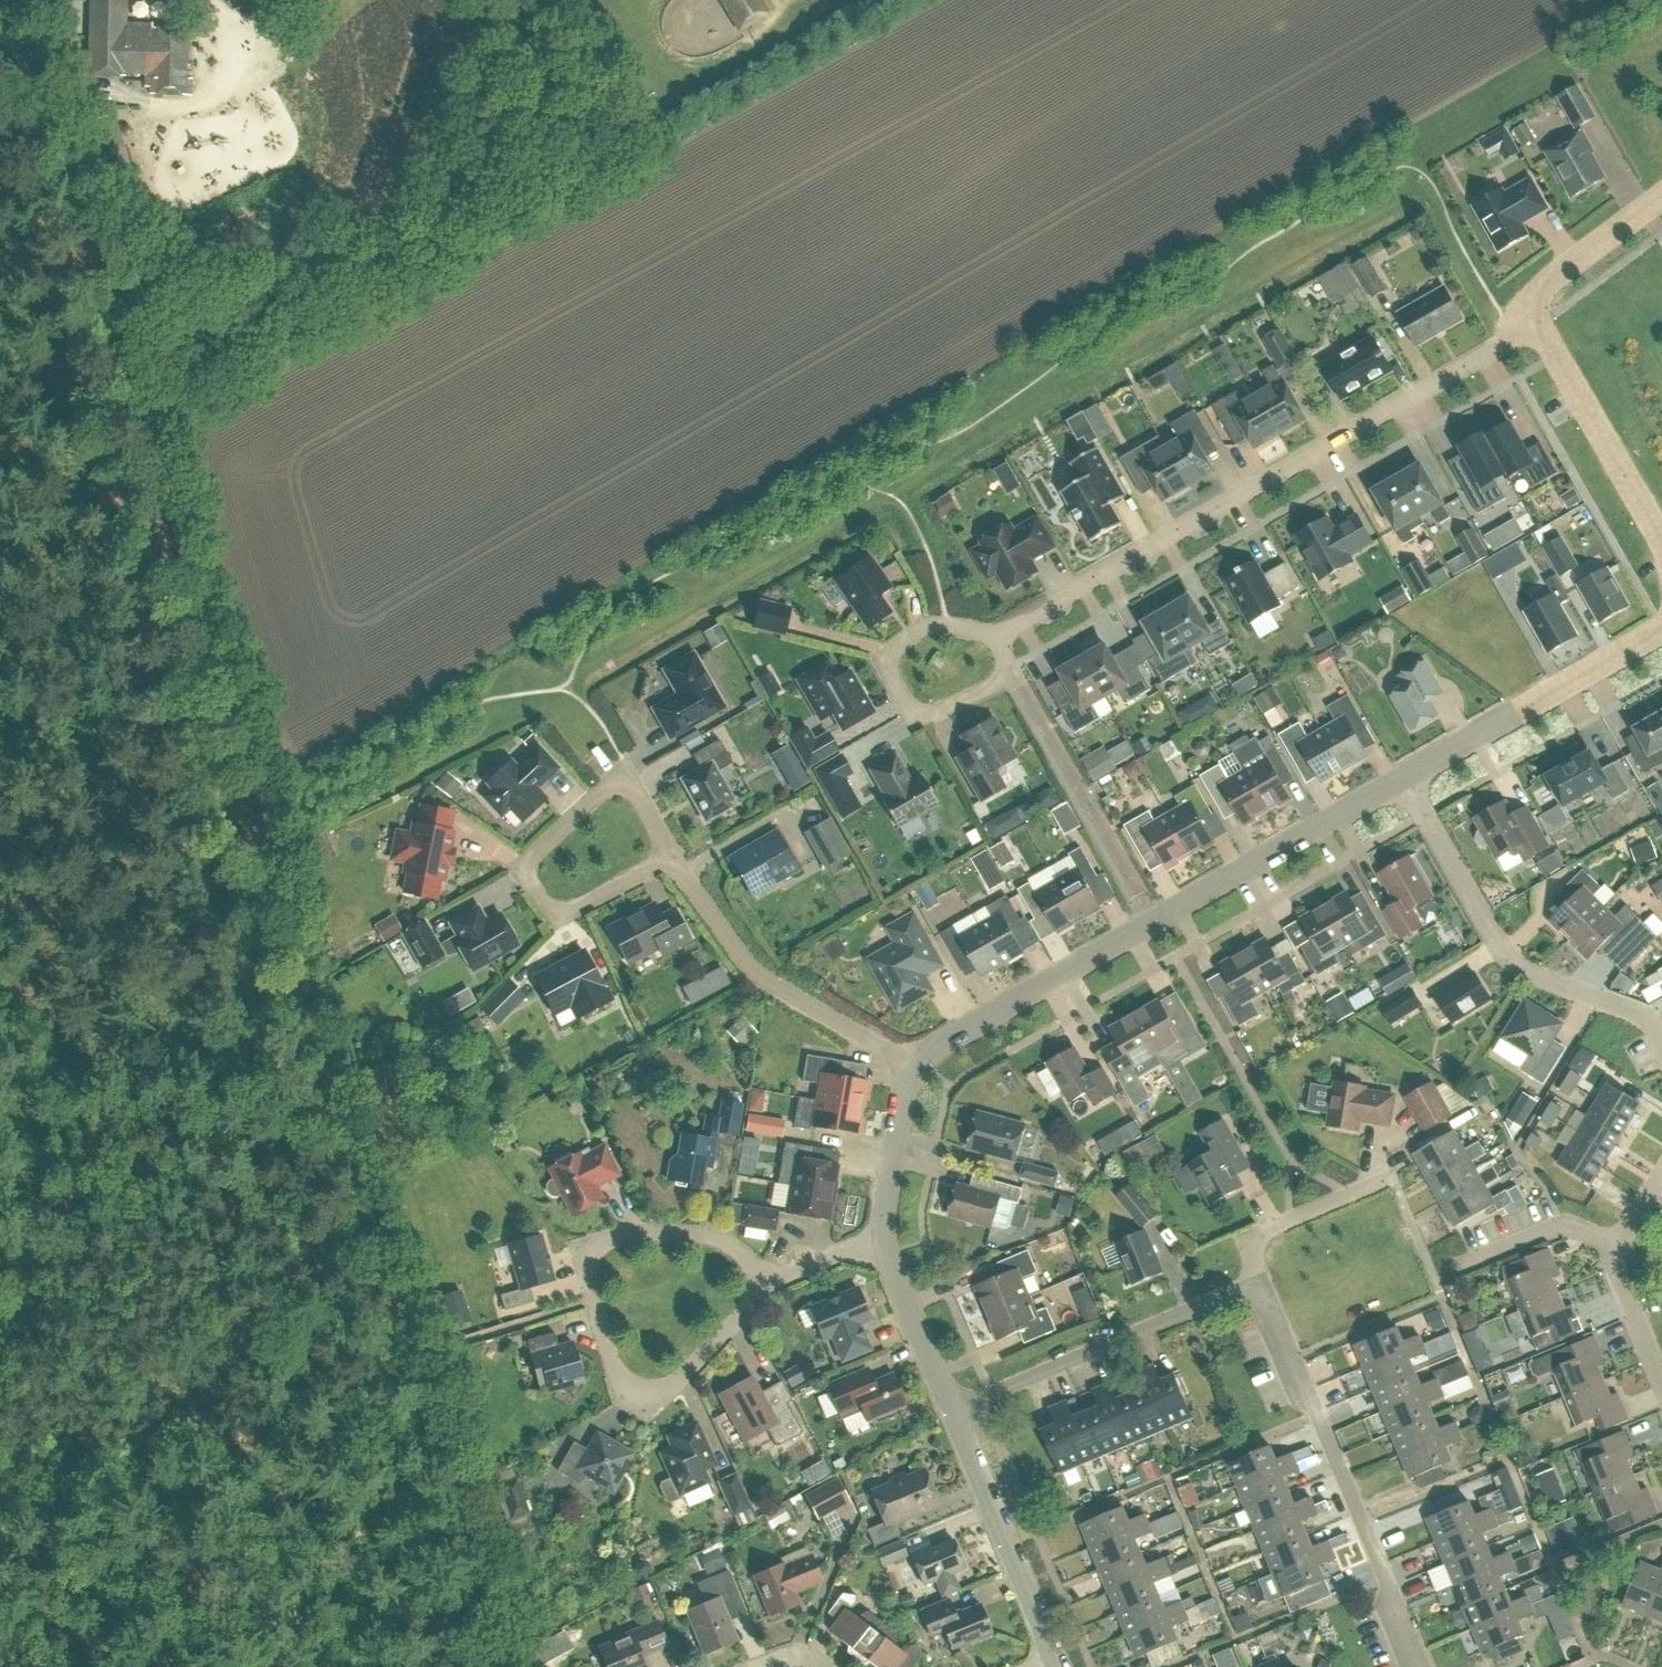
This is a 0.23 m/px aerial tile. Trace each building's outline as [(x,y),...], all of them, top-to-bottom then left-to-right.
[(89,74),(124,76),(125,74),(145,74),(145,87),(150,88),(150,95),(191,96),(192,79),(186,79),(187,66),(188,66),(189,32),(153,31),(153,24),(126,23),(127,0),(92,0),(89,74)] [(768,0),(718,0),(739,33),(774,11),(768,0)] [(1579,85),(1557,97),(1575,128),(1597,116),(1579,85)] [(130,165),(116,115),(93,121),(108,171),(130,165)] [(1604,179),(1589,154),(1594,151),(1582,132),(1548,152),(1558,170),(1558,173),(1562,181),(1565,182),(1574,197),(1604,179)] [(1473,206),(1500,252),(1529,235),(1520,220),(1525,218),(1526,221),(1548,208),(1531,179),(1505,194),(1502,189),(1473,206)] [(1385,290),(1367,258),(1355,265),(1373,297),(1385,290)] [(1360,288),(1347,263),(1320,278),(1333,303),(1360,288)] [(1462,319),(1444,288),(1399,314),(1417,345),(1462,319)] [(1298,357),(1281,329),(1263,340),(1280,368),(1298,357)] [(1392,370),(1374,339),(1366,344),(1364,341),(1349,350),(1351,352),(1324,367),(1342,398),(1392,370)] [(1227,359),(1218,364),(1233,393),(1243,388),(1227,359)] [(1272,387),(1258,395),(1280,434),(1305,419),(1275,365),(1264,372),(1272,387)] [(1149,390),(1157,403),(1182,387),(1175,375),(1149,390)] [(1280,434),(1258,395),(1245,403),(1238,392),(1214,406),(1227,429),(1240,421),(1256,448),(1280,434)] [(1129,398),(1118,404),(1126,419),(1137,413),(1129,398)] [(1100,405),(1086,412),(1093,425),(1107,418),(1100,405)] [(1166,448),(1188,486),(1213,472),(1196,442),(1210,434),(1196,411),(1171,425),(1180,440),(1166,448)] [(1086,412),(1075,418),(1086,439),(1090,446),(1101,440),(1093,425),(1086,412)] [(1485,433),(1484,434),(1509,477),(1521,470),(1531,489),(1559,473),(1541,443),(1526,451),(1510,424),(1488,437),(1485,433)] [(1509,477),(1484,434),(1461,447),(1477,475),(1461,483),(1479,514),(1506,498),(1495,480),(1506,474),(1508,478),(1509,477)] [(1188,486),(1166,448),(1152,456),(1146,444),(1121,458),(1134,482),(1148,474),(1163,501),(1188,486)] [(1125,497),(1098,448),(1072,463),(1083,481),(1063,492),(1073,510),(1071,515),(1076,523),(1081,524),(1091,542),(1122,524),(1111,505),(1125,497)] [(1403,476),(1398,478),(1424,524),(1420,516),(1432,510),(1440,524),(1451,518),(1421,465),(1417,467),(1414,463),(1400,471),(1403,476)] [(1010,464),(996,471),(1002,482),(1015,474),(1010,464)] [(1424,524),(1398,478),(1393,481),(1390,477),(1376,485),(1379,489),(1375,491),(1405,544),(1416,538),(1412,531),(1424,524)] [(1031,491),(1044,520),(1057,514),(1044,485),(1031,491)] [(948,498),(936,505),(944,520),(957,512),(948,498)] [(1373,542),(1358,515),(1334,529),(1328,519),(1296,537),(1321,580),(1352,562),(1349,556),(1373,542)] [(1055,547),(1038,518),(1014,532),(1010,526),(983,541),(987,549),(982,555),(982,560),(983,564),(986,567),(990,569),(998,568),(1010,589),(1037,573),(1028,557),(1033,554),(1035,558),(1055,547)] [(1489,555),(1473,528),(1457,537),(1473,564),(1489,555)] [(1494,561),(1508,555),(1497,528),(1482,534),(1494,561)] [(1562,544),(1548,551),(1562,573),(1574,566),(1562,544)] [(890,587),(869,558),(835,582),(867,628),(890,612),(878,595),(890,587)] [(1265,575),(1256,560),(1236,571),(1238,574),(1225,581),(1250,625),(1282,606),(1279,600),(1300,588),(1286,563),(1265,575)] [(1435,587),(1420,560),(1403,569),(1418,596),(1435,587)] [(1448,572),(1451,586),(1471,581),(1467,567),(1448,572)] [(1629,606),(1607,568),(1578,585),(1600,623),(1629,606)] [(1548,653),(1577,636),(1560,605),(1570,599),(1557,575),(1546,582),(1554,596),(1525,612),(1548,653)] [(1171,608),(1167,610),(1189,649),(1202,642),(1210,656),(1232,643),(1219,620),(1208,627),(1191,597),(1186,599),(1184,596),(1169,604),(1171,608)] [(791,607),(759,600),(752,627),(784,635),(791,607)] [(1177,655),(1189,649),(1167,610),(1165,612),(1162,608),(1147,617),(1149,621),(1145,623),(1162,653),(1150,660),(1164,683),(1186,670),(1177,655)] [(704,642),(708,660),(724,656),(720,638),(704,642)] [(1088,656),(1083,659),(1105,697),(1117,690),(1126,705),(1152,690),(1139,667),(1123,675),(1106,645),(1102,648),(1098,646),(1089,651),(1088,656)] [(723,707),(693,654),(664,671),(678,695),(653,709),(670,738),(723,707)] [(1093,704),(1105,697),(1083,659),(1079,661),(1074,660),(1065,665),(1064,670),(1060,672),(1077,702),(1062,711),(1075,734),(1101,719),(1093,704)] [(850,671),(837,678),(828,662),(796,680),(808,701),(820,694),(841,731),(873,713),(850,671)] [(1441,694),(1423,664),(1399,678),(1406,689),(1392,697),(1412,731),(1436,717),(1428,702),(1441,694)] [(1322,731),(1344,771),(1367,757),(1356,737),(1367,730),(1347,696),(1327,708),(1336,723),(1322,731)] [(1634,730),(1642,745),(1631,751),(1644,775),(1661,765),(1661,756),(1659,751),(1661,750),(1661,714),(1634,730)] [(998,732),(991,720),(962,736),(970,751),(956,759),(981,801),(1003,788),(997,778),(1004,775),(1005,769),(1002,764),(1013,758),(1006,746),(1010,743),(1011,739),(1007,731),(1002,730),(998,732)] [(839,750),(828,731),(815,738),(807,724),(787,736),(807,769),(839,750)] [(1344,771),(1322,731),(1308,740),(1299,724),(1278,736),(1298,770),(1309,764),(1321,784),(1344,771)] [(1609,725),(1594,735),(1605,751),(1619,741),(1609,725)] [(1234,752),(1232,753),(1243,773),(1266,812),(1277,806),(1278,808),(1290,801),(1277,779),(1289,772),(1269,738),(1260,743),(1256,737),(1251,740),(1248,736),(1230,746),(1234,752)] [(727,754),(719,740),(692,755),(700,769),(681,780),(705,822),(736,805),(717,772),(729,765),(723,756),(727,754)] [(558,768),(537,746),(515,767),(510,762),(488,783),(492,788),(483,796),(502,816),(510,808),(523,821),(545,800),(535,789),(558,768)] [(1255,818),(1266,812),(1243,773),(1232,753),(1218,761),(1220,766),(1200,778),(1220,812),(1231,806),(1244,828),(1256,821),(1255,818)] [(1599,773),(1589,756),(1548,779),(1550,782),(1546,784),(1554,798),(1558,796),(1563,806),(1603,783),(1613,801),(1628,792),(1613,765),(1599,773)] [(910,783),(895,757),(871,770),(886,797),(881,800),(896,827),(937,804),(921,777),(910,783)] [(1105,760),(1081,768),(1090,794),(1114,786),(1105,760)] [(803,768),(787,778),(794,790),(810,781),(803,768)] [(447,772),(437,785),(445,791),(455,778),(447,772)] [(1042,792),(1041,798),(1047,809),(1063,800),(1054,785),(1042,792)] [(1167,817),(1189,856),(1200,849),(1202,852),(1214,845),(1201,822),(1212,816),(1195,786),(1175,798),(1181,809),(1167,817)] [(1648,798),(1652,816),(1661,814),(1661,805),(1660,795),(1648,798)] [(1514,820),(1504,803),(1475,820),(1481,831),(1477,834),(1476,839),(1480,847),(1485,848),(1489,845),(1497,859),(1508,852),(1510,856),(1514,857),(1523,852),(1527,860),(1547,849),(1528,816),(1518,821),(1514,820)] [(453,812),(421,806),(417,825),(413,824),(411,835),(398,833),(393,859),(406,861),(403,872),(408,873),(404,892),(436,899),(440,880),(444,881),(454,832),(449,831),(453,812)] [(1189,856),(1167,817),(1155,824),(1149,813),(1124,827),(1141,856),(1154,849),(1167,872),(1179,865),(1178,862),(1189,856)] [(850,852),(830,817),(804,832),(824,867),(850,852)] [(999,817),(987,824),(996,839),(1011,830),(1005,819),(999,817)] [(1539,826),(1547,843),(1565,834),(1556,817),(1539,826)] [(1080,838),(1071,822),(1056,831),(1051,823),(1048,825),(1061,849),(1080,838)] [(797,871),(775,833),(743,851),(741,849),(726,858),(735,873),(738,871),(753,897),(797,871)] [(1078,871),(1057,883),(1079,922),(1100,909),(1089,890),(1100,883),(1081,849),(1069,856),(1078,871)] [(987,850),(972,859),(981,875),(997,866),(987,850)] [(1631,860),(1636,876),(1657,869),(1651,853),(1631,860)] [(1432,898),(1409,858),(1379,875),(1396,906),(1384,913),(1400,940),(1422,928),(1412,910),(1432,898)] [(1570,940),(1602,908),(1592,898),(1600,889),(1582,871),(1558,895),(1567,904),(1548,923),(1558,933),(1561,931),(1570,940)] [(1079,922),(1057,883),(1036,895),(1030,884),(1018,891),(1035,920),(1046,914),(1058,934),(1079,922)] [(1651,897),(1661,914),(1661,891),(1651,897)] [(1323,907),(1346,946),(1358,939),(1364,950),(1386,937),(1362,895),(1351,901),(1346,894),(1323,907)] [(946,923),(966,911),(957,895),(937,907),(946,923)] [(980,927),(1002,966),(1024,953),(1012,934),(1024,927),(1007,898),(986,909),(992,920),(980,927)] [(661,917),(654,904),(609,928),(628,963),(658,948),(661,954),(690,939),(674,909),(661,917)] [(1333,953),(1346,946),(1323,907),(1300,921),(1311,941),(1300,947),(1317,977),(1340,964),(1333,953)] [(1570,940),(1579,949),(1576,951),(1586,961),(1600,948),(1622,970),(1655,937),(1654,935),(1661,928),(1661,924),(1652,914),(1642,924),(1625,907),(1613,919),(1602,908),(1570,940)] [(486,922),(478,908),(451,924),(459,938),(455,940),(473,971),(517,945),(500,914),(486,922)] [(942,966),(913,916),(888,930),(897,945),(869,961),(897,1011),(932,992),(923,976),(942,966)] [(372,930),(384,948),(401,937),(389,919),(372,930)] [(444,956),(424,921),(403,933),(422,968),(444,956)] [(1002,966),(980,927),(959,939),(953,928),(941,935),(958,964),(970,958),(981,978),(1002,966)] [(1266,940),(1242,953),(1265,993),(1277,986),(1283,996),(1305,983),(1288,954),(1277,960),(1266,940)] [(833,970),(847,962),(840,950),(826,958),(833,970)] [(610,1000),(584,952),(535,978),(553,1013),(571,1003),(578,1017),(610,1000)] [(1251,1001),(1265,993),(1242,953),(1219,967),(1231,987),(1219,993),(1239,1027),(1259,1016),(1251,1001)] [(1490,1001),(1474,974),(1436,997),(1452,1024),(1490,1001)] [(526,996),(509,980),(481,1009),(498,1025),(526,996)] [(1408,991),(1405,988),(1379,1004),(1391,1024),(1423,1004),(1413,988),(1408,991)] [(1134,1015),(1156,1055),(1170,1047),(1179,1063),(1206,1048),(1188,1017),(1173,1026),(1159,1001),(1134,1015)] [(1562,1025),(1525,1001),(1501,1039),(1528,1056),(1519,1070),(1543,1086),(1562,1055),(1549,1047),(1562,1025)] [(1342,1005),(1330,1011),(1340,1029),(1352,1023),(1342,1005)] [(1144,1062),(1156,1055),(1134,1015),(1110,1029),(1116,1041),(1101,1050),(1135,1108),(1150,1099),(1139,1079),(1151,1073),(1144,1062)] [(1090,1077),(1074,1050),(1047,1065),(1069,1104),(1086,1094),(1094,1108),(1117,1095),(1103,1069),(1090,1077)] [(819,1086),(816,1102),(860,1109),(862,1097),(865,1097),(868,1083),(842,1079),(844,1063),(806,1057),(801,1083),(819,1086)] [(1563,1079),(1574,1086),(1580,1077),(1570,1070),(1563,1079)] [(1563,1079),(1557,1089),(1567,1096),(1574,1086),(1563,1079)] [(1453,1114),(1434,1081),(1406,1097),(1425,1130),(1453,1114)] [(1366,1088),(1334,1083),(1327,1127),(1358,1132),(1360,1122),(1389,1126),(1394,1097),(1365,1092),(1366,1088)] [(1597,1099),(1638,1125),(1641,1120),(1636,1114),(1641,1105),(1607,1083),(1597,1099)] [(1537,1101),(1523,1093),(1507,1119),(1522,1128),(1537,1101)] [(743,1103),(721,1099),(715,1131),(737,1135),(743,1103)] [(1638,1125),(1597,1099),(1587,1115),(1621,1137),(1628,1127),(1634,1131),(1638,1125)] [(1544,1111),(1555,1118),(1561,1109),(1549,1101),(1544,1111)] [(858,1122),(860,1109),(816,1102),(813,1115),(801,1113),(799,1126),(859,1136),(861,1122),(858,1122)] [(1544,1111),(1538,1120),(1550,1127),(1555,1118),(1544,1111)] [(785,1122),(748,1115),(745,1130),(782,1137),(785,1122)] [(1587,1115),(1577,1131),(1617,1156),(1621,1151),(1616,1146),(1621,1137),(1587,1115)] [(997,1122),(977,1116),(968,1147),(989,1153),(988,1155),(1016,1163),(1026,1127),(998,1119),(997,1122)] [(1138,1118),(1122,1127),(1131,1143),(1147,1135),(1138,1118)] [(1249,1169),(1238,1149),(1223,1122),(1201,1134),(1212,1154),(1189,1167),(1175,1175),(1187,1196),(1201,1187),(1211,1205),(1242,1188),(1236,1177),(1249,1169)] [(1577,1131),(1566,1146),(1601,1168),(1607,1158),(1614,1161),(1617,1156),(1577,1131)] [(1411,1155),(1425,1180),(1465,1157),(1469,1163),(1484,1154),(1477,1142),(1462,1151),(1451,1132),(1416,1151),(1411,1155)] [(1541,1140),(1530,1133),(1524,1142),(1536,1149),(1541,1140)] [(1164,1153),(1153,1134),(1119,1154),(1126,1162),(1132,1172),(1164,1153)] [(715,1142),(681,1136),(678,1156),(670,1161),(666,1181),(700,1187),(704,1169),(711,1170),(715,1142)] [(789,1186),(834,1194),(836,1183),(835,1183),(837,1167),(810,1162),(812,1149),(784,1144),(780,1169),(792,1171),(789,1186)] [(619,1177),(604,1145),(588,1153),(587,1151),(580,1154),(579,1153),(547,1170),(552,1179),(550,1180),(549,1181),(547,1182),(546,1184),(546,1185),(545,1187),(545,1189),(546,1190),(547,1192),(548,1194),(549,1195),(551,1196),(552,1196),(554,1196),(556,1196),(558,1196),(559,1195),(563,1203),(568,1201),(575,1214),(602,1200),(596,1188),(619,1177)] [(1601,1168),(1566,1146),(1556,1162),(1597,1188),(1601,1183),(1595,1177),(1601,1168)] [(1512,1154),(1506,1157),(1512,1170),(1519,1166),(1512,1154)] [(1425,1180),(1439,1204),(1479,1181),(1483,1188),(1498,1179),(1491,1166),(1476,1175),(1469,1163),(1465,1157),(1425,1180)] [(1067,1175),(1025,1162),(1021,1177),(1063,1190),(1067,1175)] [(1479,1181),(1439,1204),(1453,1229),(1493,1206),(1497,1212),(1512,1203),(1505,1191),(1490,1199),(1483,1188),(1479,1181)] [(1159,1214),(1132,1182),(1117,1195),(1143,1227),(1159,1214)] [(1023,1190),(997,1183),(993,1197),(957,1187),(949,1215),(992,1227),(1000,1200),(1019,1205),(1023,1190)] [(834,1194),(789,1186),(784,1214),(828,1221),(831,1205),(832,1206),(834,1194)] [(779,1210),(745,1204),(742,1225),(775,1231),(779,1210)] [(1162,1273),(1145,1232),(1116,1244),(1133,1285),(1162,1273)] [(554,1281),(540,1236),(506,1246),(519,1291),(499,1296),(504,1312),(534,1303),(529,1288),(554,1281)] [(1518,1310),(1557,1294),(1551,1280),(1558,1277),(1546,1248),(1503,1266),(1508,1280),(1506,1281),(1518,1310)] [(496,1277),(510,1275),(505,1251),(492,1254),(496,1277)] [(976,1288),(987,1315),(1028,1297),(1021,1280),(1037,1274),(1028,1252),(992,1267),(997,1279),(976,1288)] [(870,1322),(856,1289),(809,1309),(823,1341),(831,1338),(841,1362),(870,1350),(860,1326),(870,1322)] [(1557,1294),(1518,1310),(1529,1339),(1549,1330),(1555,1344),(1581,1333),(1570,1307),(1563,1309),(1557,1294)] [(1035,1314),(1028,1297),(987,1315),(998,1342),(1020,1332),(1025,1345),(1056,1331),(1047,1309),(1035,1314)] [(1447,1325),(1441,1309),(1427,1315),(1433,1330),(1447,1325)] [(1366,1367),(1423,1345),(1419,1336),(1404,1342),(1396,1323),(1355,1339),(1366,1367)] [(558,1348),(554,1334),(526,1342),(539,1386),(546,1384),(549,1392),(558,1389),(569,1395),(575,1385),(583,1382),(572,1344),(558,1348)] [(1553,1372),(1564,1398),(1602,1382),(1595,1366),(1603,1363),(1592,1337),(1533,1361),(1531,1366),(1535,1376),(1540,1377),(1553,1372)] [(1200,1342),(1198,1342),(1197,1342),(1196,1343),(1194,1344),(1194,1345),(1193,1346),(1193,1348),(1193,1349),(1194,1350),(1195,1352),(1196,1352),(1197,1353),(1199,1353),(1200,1353),(1201,1352),(1202,1351),(1203,1350),(1204,1349),(1204,1348),(1204,1347),(1204,1346),(1203,1345),(1202,1344),(1201,1343),(1200,1342)] [(1366,1367),(1375,1390),(1416,1373),(1411,1360),(1427,1354),(1423,1345),(1366,1367)] [(813,1375),(806,1361),(783,1373),(790,1388),(813,1375)] [(1468,1374),(1464,1363),(1453,1367),(1458,1378),(1468,1374)] [(1154,1366),(1146,1369),(1170,1427),(1192,1418),(1175,1376),(1161,1382),(1154,1366)] [(1148,1437),(1170,1427),(1146,1369),(1137,1373),(1144,1389),(1131,1395),(1148,1437)] [(864,1386),(858,1372),(826,1386),(840,1420),(861,1411),(866,1422),(905,1406),(892,1374),(864,1386)] [(1416,1373),(1375,1390),(1383,1413),(1441,1389),(1437,1381),(1422,1387),(1416,1373)] [(1475,1391),(1469,1376),(1457,1381),(1463,1395),(1475,1391)] [(770,1412),(751,1377),(717,1395),(744,1444),(767,1431),(776,1448),(803,1433),(786,1403),(770,1412)] [(1602,1382),(1564,1398),(1576,1426),(1595,1418),(1600,1430),(1626,1420),(1616,1394),(1608,1397),(1602,1382)] [(1126,1446),(1148,1437),(1131,1395),(1117,1400),(1110,1384),(1102,1388),(1126,1446)] [(1104,1455),(1126,1446),(1102,1388),(1093,1392),(1100,1408),(1086,1413),(1104,1455)] [(1390,1430),(1392,1435),(1434,1417),(1429,1404),(1445,1398),(1441,1389),(1383,1413),(1390,1430)] [(1518,1416),(1508,1390),(1493,1396),(1503,1422),(1518,1416)] [(1057,1407),(1082,1465),(1104,1455),(1086,1413),(1073,1419),(1066,1403),(1057,1407)] [(1060,1474),(1082,1465),(1057,1407),(1049,1410),(1056,1426),(1042,1432),(1060,1474)] [(1392,1435),(1401,1456),(1459,1432),(1455,1424),(1440,1430),(1434,1417),(1392,1435)] [(714,1465),(695,1425),(667,1437),(673,1449),(661,1455),(672,1479),(661,1484),(660,1488),(666,1502),(670,1503),(681,1498),(680,1495),(707,1482),(702,1470),(714,1465)] [(1459,1432),(1401,1456),(1411,1479),(1416,1477),(1421,1490),(1446,1479),(1441,1466),(1453,1461),(1447,1447),(1463,1441),(1459,1432)] [(1594,1492),(1632,1476),(1626,1461),(1633,1458),(1622,1432),(1596,1442),(1579,1449),(1584,1462),(1581,1463),(1594,1492)] [(632,1455),(596,1434),(587,1451),(573,1444),(557,1472),(579,1485),(585,1475),(600,1484),(599,1486),(612,1494),(620,1480),(618,1479),(632,1455)] [(1238,1487),(1297,1463),(1293,1455),(1277,1461),(1271,1447),(1229,1465),(1238,1487)] [(1160,1476),(1153,1459),(1140,1465),(1147,1481),(1160,1476)] [(1238,1487),(1247,1509),(1290,1492),(1284,1479),(1300,1472),(1297,1463),(1238,1487)] [(937,1502),(924,1471),(905,1479),(903,1474),(888,1481),(890,1486),(871,1493),(884,1524),(867,1531),(873,1546),(898,1536),(892,1521),(937,1502)] [(756,1518),(735,1473),(718,1481),(739,1526),(756,1518)] [(1638,1491),(1632,1476),(1594,1492),(1605,1521),(1607,1520),(1612,1532),(1656,1515),(1645,1488),(1638,1491)] [(529,1512),(516,1477),(498,1484),(511,1519),(529,1512)] [(849,1502),(836,1478),(805,1495),(818,1519),(849,1502)] [(1495,1518),(1496,1518),(1507,1513),(1512,1511),(1502,1489),(1479,1499),(1485,1512),(1491,1509),(1495,1518)] [(1290,1492),(1247,1509),(1256,1531),(1315,1507),(1311,1498),(1295,1505),(1290,1492)] [(1435,1536),(1437,1542),(1495,1518),(1491,1509),(1485,1512),(1476,1516),(1470,1502),(1428,1520),(1435,1536)] [(1205,1524),(1197,1505),(1188,1508),(1196,1528),(1205,1524)] [(1256,1531),(1266,1553),(1308,1535),(1302,1522),(1318,1515),(1315,1507),(1256,1531)] [(841,1536),(850,1533),(841,1509),(832,1512),(841,1536)] [(1082,1527),(1091,1549),(1149,1525),(1145,1516),(1130,1523),(1124,1509),(1082,1527)] [(1507,1513),(1496,1518),(1499,1526),(1510,1521),(1507,1513)] [(1495,1518),(1437,1542),(1444,1557),(1446,1564),(1488,1547),(1483,1534),(1498,1527),(1495,1518)] [(1586,1547),(1574,1518),(1548,1528),(1560,1558),(1586,1547)] [(1091,1549),(1100,1571),(1142,1553),(1137,1540),(1153,1533),(1149,1525),(1091,1549)] [(1520,1541),(1526,1556),(1542,1549),(1536,1534),(1520,1541)] [(1308,1535),(1266,1553),(1275,1575),(1333,1550),(1329,1542),(1313,1548),(1308,1535)] [(964,1569),(952,1540),(930,1550),(929,1547),(910,1555),(923,1586),(935,1581),(941,1597),(958,1590),(952,1574),(964,1569)] [(664,1559),(658,1541),(634,1548),(640,1567),(664,1559)] [(906,1556),(900,1542),(876,1552),(882,1567),(906,1556)] [(1454,1582),(1456,1586),(1513,1562),(1509,1553),(1494,1560),(1488,1547),(1446,1564),(1454,1582)] [(1549,1563),(1542,1549),(1526,1556),(1533,1570),(1549,1563)] [(1336,1559),(1333,1550),(1275,1575),(1284,1597),(1324,1580),(1326,1580),(1320,1565),(1336,1559)] [(1142,1553),(1100,1571),(1109,1592),(1167,1569),(1164,1560),(1148,1567),(1142,1553)] [(821,1582),(811,1556),(783,1568),(782,1565),(754,1577),(770,1616),(798,1604),(793,1591),(801,1587),(803,1589),(821,1582)] [(1196,1557),(1175,1566),(1179,1575),(1200,1566),(1196,1557)] [(1658,1570),(1639,1563),(1621,1606),(1647,1617),(1661,1581),(1661,1561),(1658,1570)] [(1462,1602),(1465,1608),(1507,1590),(1501,1577),(1517,1571),(1513,1562),(1456,1586),(1462,1602)] [(1109,1592),(1118,1614),(1161,1597),(1155,1584),(1171,1577),(1167,1569),(1109,1592)] [(739,1598),(728,1572),(697,1585),(705,1604),(686,1612),(704,1655),(736,1641),(721,1605),(739,1598)] [(1091,1580),(1074,1591),(1080,1602),(1098,1592),(1091,1580)] [(1647,1617),(1661,1623),(1661,1581),(1647,1617)] [(1471,1623),(1474,1630),(1540,1602),(1540,1601),(1544,1599),(1539,1585),(1525,1591),(1528,1597),(1512,1604),(1507,1590),(1465,1608),(1471,1623)] [(849,1654),(855,1659),(883,1624),(866,1612),(855,1619),(846,1612),(852,1603),(854,1596),(841,1595),(827,1614),(838,1622),(830,1633),(851,1649),(849,1654)] [(1566,1607),(1562,1595),(1548,1600),(1552,1612),(1566,1607)] [(1118,1614),(1128,1636),(1213,1601),(1213,1600),(1185,1611),(1182,1603),(1166,1610),(1161,1597),(1118,1614)] [(954,1615),(948,1600),(920,1612),(930,1637),(944,1631),(952,1650),(991,1634),(979,1605),(954,1615)] [(1213,1601),(1128,1636),(1137,1659),(1149,1654),(1154,1666),(1156,1666),(1183,1656),(1177,1642),(1179,1641),(1173,1627),(1189,1621),(1191,1625),(1219,1614),(1213,1601)] [(1540,1602),(1474,1630),(1483,1652),(1491,1649),(1497,1663),(1526,1651),(1520,1637),(1525,1634),(1519,1621),(1535,1615),(1537,1619),(1546,1615),(1540,1602)] [(657,1622),(625,1635),(626,1638),(600,1648),(607,1666),(645,1666),(641,1657),(667,1646),(657,1622)] [(883,1624),(855,1659),(862,1664),(867,1661),(876,1666),(895,1666),(896,1665),(898,1666),(912,1666),(920,1656),(914,1644),(911,1645),(904,1655),(894,1648),(898,1635),(883,1624)] [(1250,1661),(1277,1651),(1274,1642),(1246,1652),(1250,1661)]
